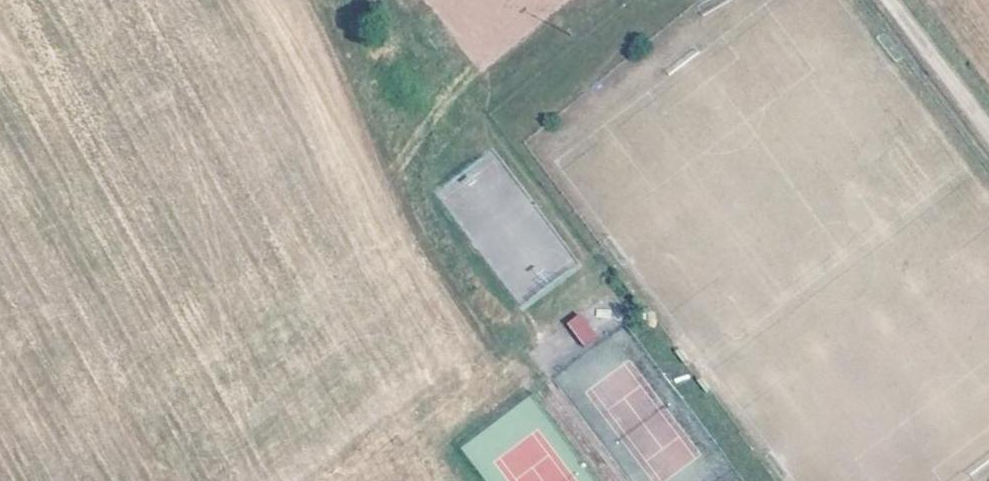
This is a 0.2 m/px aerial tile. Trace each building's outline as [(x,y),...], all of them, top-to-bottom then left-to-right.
[(566,322),(583,347),(598,337),(581,312),(566,322)]
